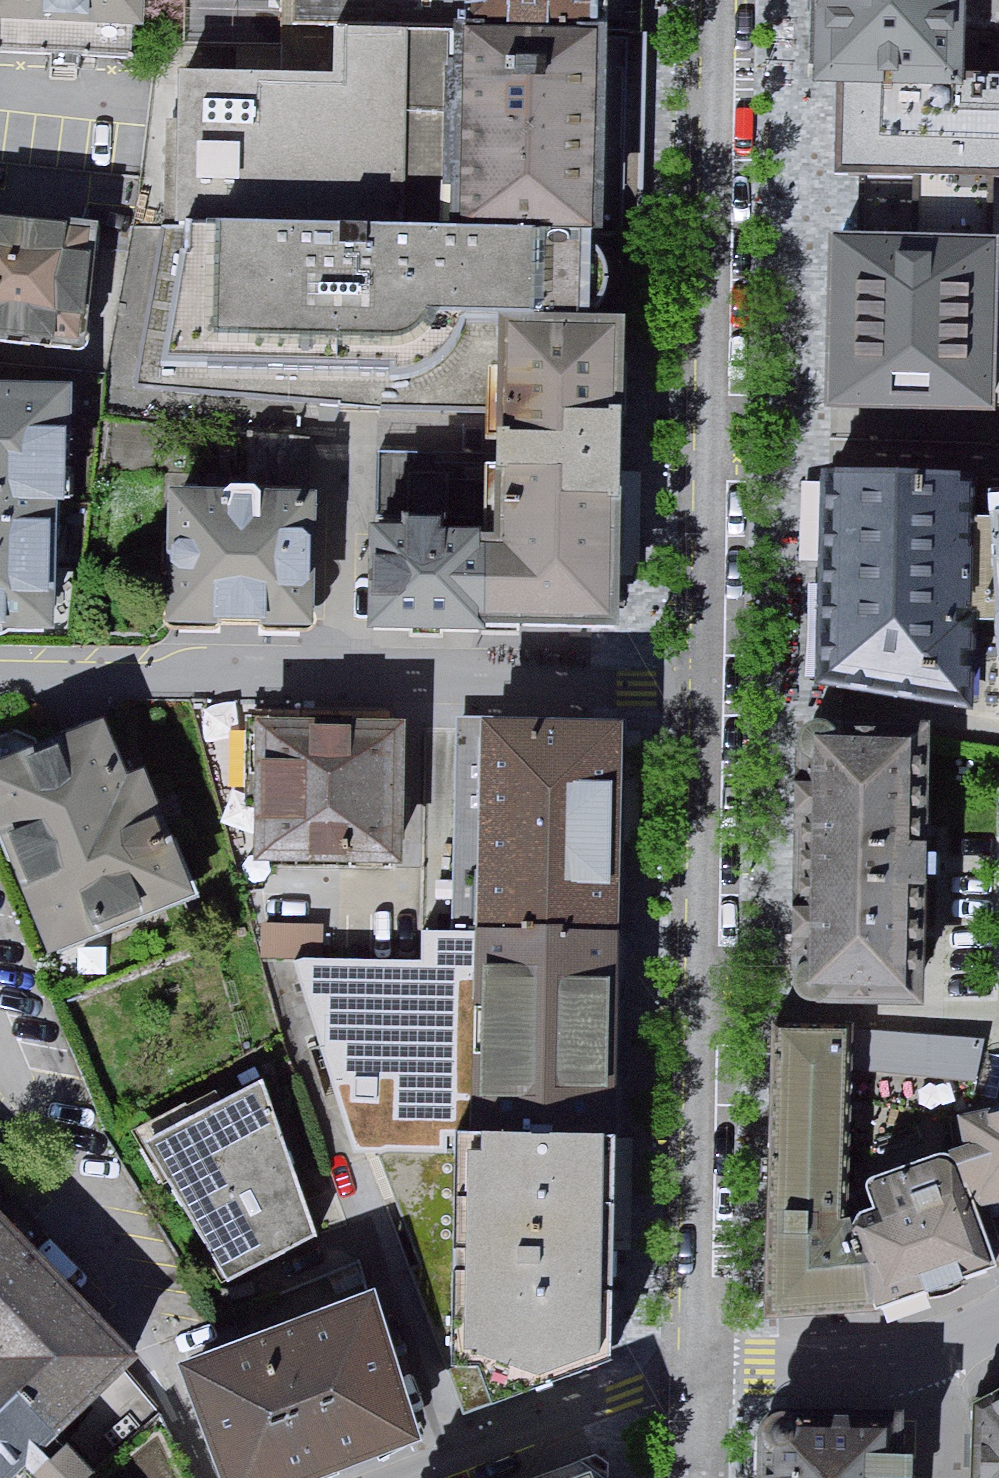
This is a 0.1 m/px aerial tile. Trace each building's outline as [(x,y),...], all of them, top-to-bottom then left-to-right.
[(0,50),(132,54),(134,0),(2,0),(0,50)] [(467,4),(607,10),(607,0),(467,0),(467,4)] [(827,88),(998,90),(998,0),(827,0),(827,88)] [(605,21),(416,16),(414,98),(233,93),(230,214),(599,224),(605,21)] [(859,166),(858,240),(998,242),(998,90),(827,88),(826,165),(859,166)] [(0,220),(0,331),(84,340),(96,231),(0,220)] [(608,237),(210,238),(211,336),(608,335),(608,237)] [(825,241),(824,413),(998,414),(998,242),(858,240),(825,241)] [(498,540),(496,616),(608,618),(613,343),(501,341),(498,540)] [(0,392),(0,616),(50,618),(58,394),(0,392)] [(831,494),(828,651),(973,677),(973,655),(998,658),(998,494),(831,494)] [(315,504),(176,499),(172,610),(312,615),(315,504)] [(496,616),(498,540),(376,538),(374,614),(496,616)] [(109,724),(0,772),(0,835),(55,959),(187,901),(109,724)] [(407,732),(262,727),(257,867),(402,872),(407,732)] [(626,731),(451,729),(448,930),(492,931),(622,933),(626,731)] [(928,731),(803,730),(800,1005),(926,1006),(928,731)] [(323,924),(273,922),(271,967),(321,969),(323,924)] [(622,933),(492,931),(489,1133),(619,1135),(622,933)] [(979,1034),(912,1029),(908,1081),(976,1086),(979,1034)] [(850,1039),(776,1041),(781,1318),(870,1316),(869,1262),(854,1262),(850,1039)] [(322,1248),(264,1080),(138,1143),(231,1291),(322,1248)] [(963,1121),(982,1214),(998,1211),(998,1114),(963,1121)] [(489,1133),(453,1134),(453,1375),(476,1375),(493,1418),(616,1370),(619,1135),(489,1133)] [(878,1213),(860,1225),(889,1308),(996,1271),(953,1152),(867,1182),(878,1213)] [(139,1358),(0,1217),(0,1477),(16,1477),(139,1358)] [(179,1371),(219,1477),(350,1477),(428,1450),(373,1300),(179,1371)] [(979,1411),(976,1477),(998,1477),(998,1400),(979,1411)] [(763,1420),(762,1477),(904,1477),(906,1422),(763,1420)] [(72,1456),(47,1477),(91,1477),(72,1456)] [(574,1477),(604,1477),(603,1467),(574,1477)]
